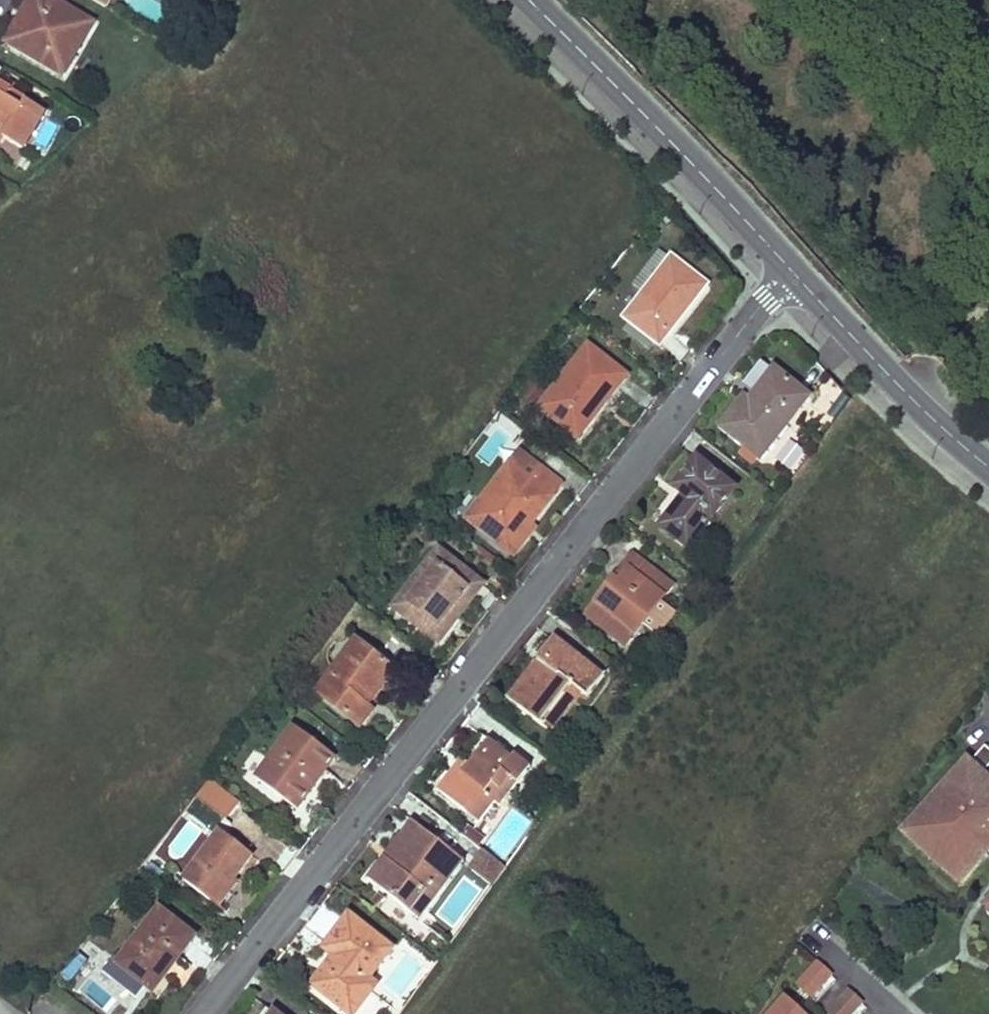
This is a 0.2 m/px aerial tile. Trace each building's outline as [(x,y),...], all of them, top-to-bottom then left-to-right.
[(93,26),(51,0),(34,0),(30,6),(36,10),(13,47),(63,77),(93,26)] [(108,10),(112,2),(109,0),(91,0),(108,10)] [(36,10),(30,6),(18,26),(8,43),(13,47),(36,10)] [(46,114),(0,87),(0,141),(4,143),(6,140),(24,150),(46,114)] [(704,285),(670,259),(624,317),(657,343),(670,328),(679,317),(675,314),(688,298),(692,300),(704,285)] [(675,314),(679,317),(692,300),(688,298),(675,314)] [(587,346),(539,408),(577,436),(598,409),(624,375),(587,346)] [(720,429),(760,459),(807,399),(774,373),(758,393),(750,404),(743,400),(720,429)] [(529,383),(518,401),(532,410),(543,391),(529,383)] [(676,506),(661,526),(688,549),(733,492),(696,462),(677,485),(674,489),(686,499),(680,508),(676,506)] [(510,464),(467,518),(503,548),(523,523),(527,526),(536,516),(561,484),(540,468),(530,479),(510,464)] [(523,523),(503,548),(514,556),(533,531),(527,526),(523,523)] [(475,580),(437,550),(393,606),(437,641),(448,628),(440,623),(475,580)] [(608,589),(586,615),(624,645),(641,623),(658,601),(670,587),(638,561),(619,585),(613,582),(608,589)] [(475,580),(440,623),(448,628),(460,613),(481,584),(475,580)] [(658,601),(641,623),(658,636),(675,615),(658,601)] [(388,668),(356,642),(316,693),(357,727),(369,711),(360,704),(388,668)] [(530,672),(508,699),(540,726),(571,686),(579,693),(588,700),(602,681),(558,644),(541,666),(537,662),(530,672)] [(571,686),(540,726),(548,733),(579,693),(571,686)] [(332,759),(293,729),(254,778),(293,807),(308,788),(332,759)] [(444,781),(436,790),(478,824),(493,804),(499,807),(529,768),(515,756),(510,761),(487,743),(462,775),(453,770),(444,781)] [(987,770),(988,768),(988,749),(985,746),(974,759),(987,770)] [(959,882),(988,851),(988,781),(967,761),(947,784),(952,789),(928,814),(924,810),(904,831),(959,882)] [(226,821),(240,803),(208,779),(195,797),(226,821)] [(947,784),(924,810),(928,814),(952,789),(947,784)] [(413,824),(384,861),(392,866),(420,830),(413,824)] [(377,869),(368,880),(417,919),(462,863),(420,830),(392,866),(384,861),(377,869)] [(250,856),(219,832),(181,879),(212,902),(231,879),(250,856)] [(482,852),(469,869),(492,888),(505,869),(482,852)] [(191,940),(158,912),(116,964),(144,987),(159,969),(157,966),(163,958),(171,965),(191,940)] [(389,950),(347,918),(329,942),(323,948),(333,956),(312,982),(343,1008),(352,996),(360,1002),(374,985),(366,979),(389,950)] [(73,986),(84,962),(72,956),(60,981),(73,986)] [(159,969),(144,987),(150,991),(165,972),(171,965),(163,958),(157,966),(159,969)] [(818,965),(801,985),(814,996),(831,977),(818,965)] [(829,984),(814,1000),(825,1010),(840,994),(829,984)] [(833,1013),(853,1013),(862,1004),(849,993),(831,1012),(833,1013)] [(343,1008),(350,1013),(351,1013),(360,1002),(352,996),(343,1008)] [(775,1013),(799,1013),(786,1002),(775,1013)]
